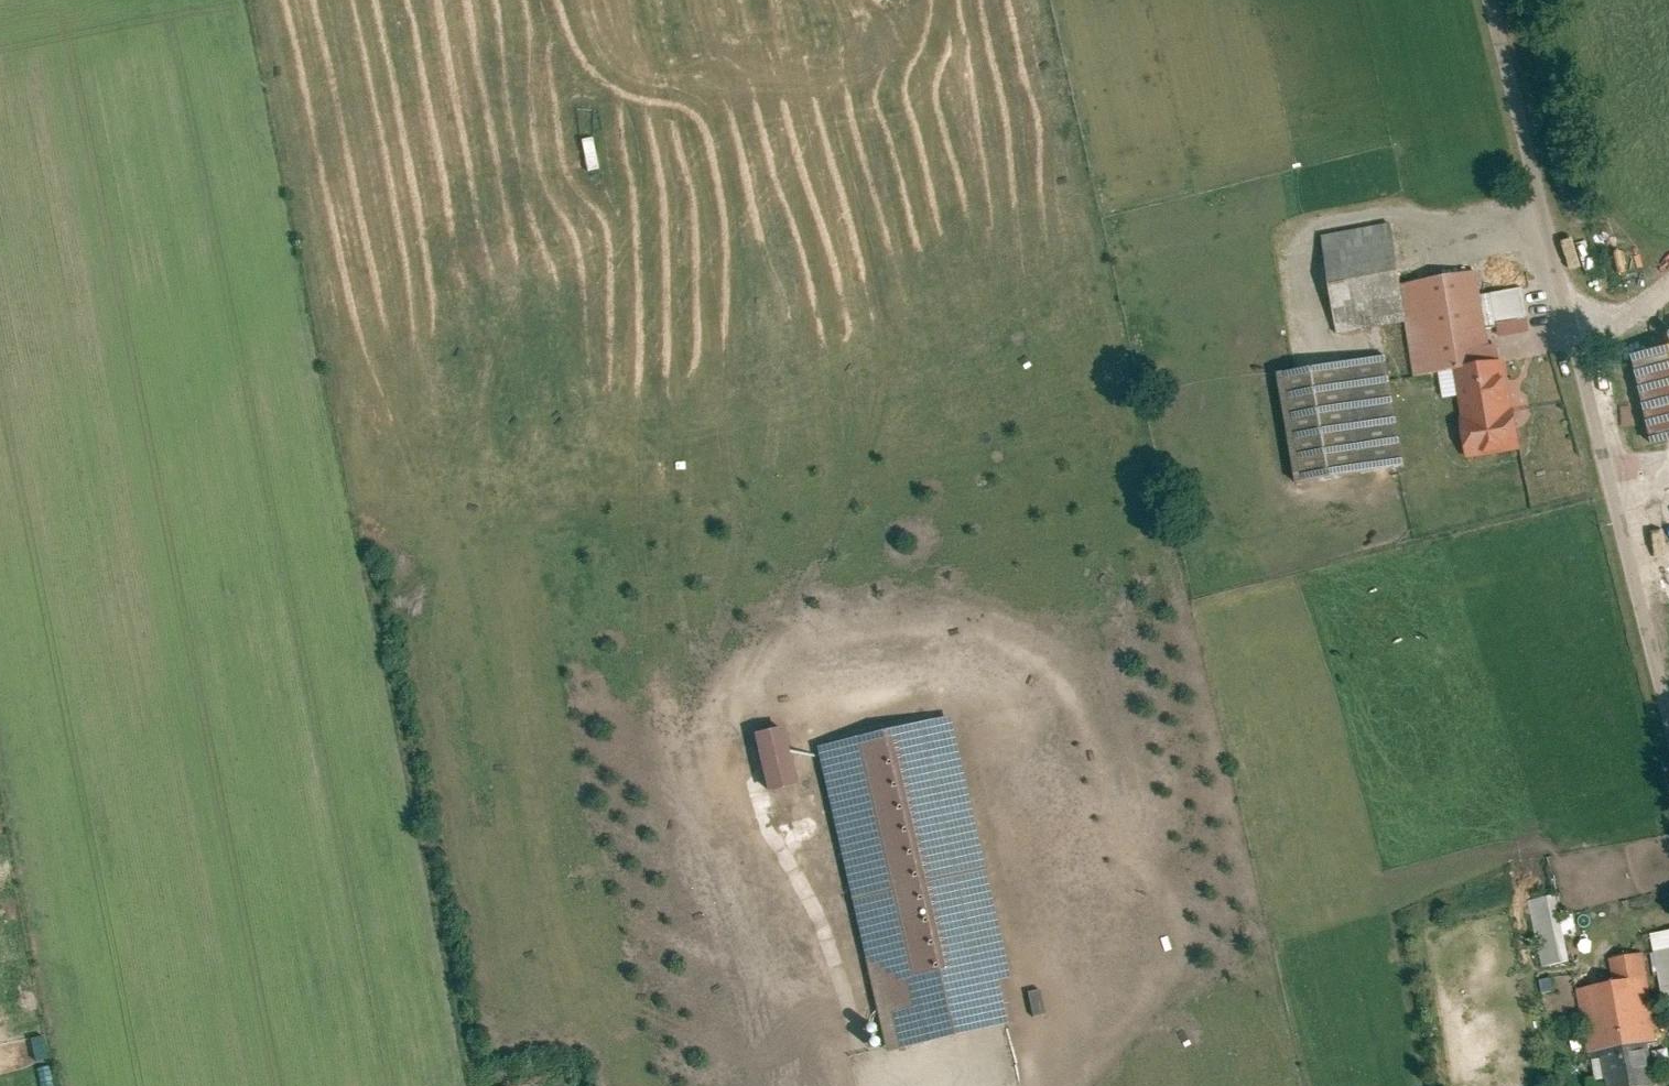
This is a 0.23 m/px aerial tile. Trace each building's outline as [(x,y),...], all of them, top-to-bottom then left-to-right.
[(1341,333),(1410,323),(1421,378),(1455,371),(1470,459),(1525,449),(1509,361),(1496,363),(1490,328),(1531,321),(1526,288),(1485,295),(1481,271),(1406,284),(1397,226),(1326,237),(1341,333)] [(1635,355),(1655,446),(1668,443),(1668,348),(1635,355)] [(1391,355),(1288,372),(1306,484),(1409,467),(1391,355)] [(1025,1015),(954,716),(825,747),(895,1045),(1025,1015)] [(800,784),(785,728),(760,735),(775,791),(800,784)] [(1574,962),(1560,895),(1533,901),(1547,968),(1574,962)] [(1655,935),(1668,999),(1668,932),(1655,935)] [(1603,1052),(1610,1085),(1657,1085),(1662,1085),(1653,1042),(1665,1039),(1648,955),(1612,962),(1616,982),(1579,990),(1592,1054),(1603,1052)]
